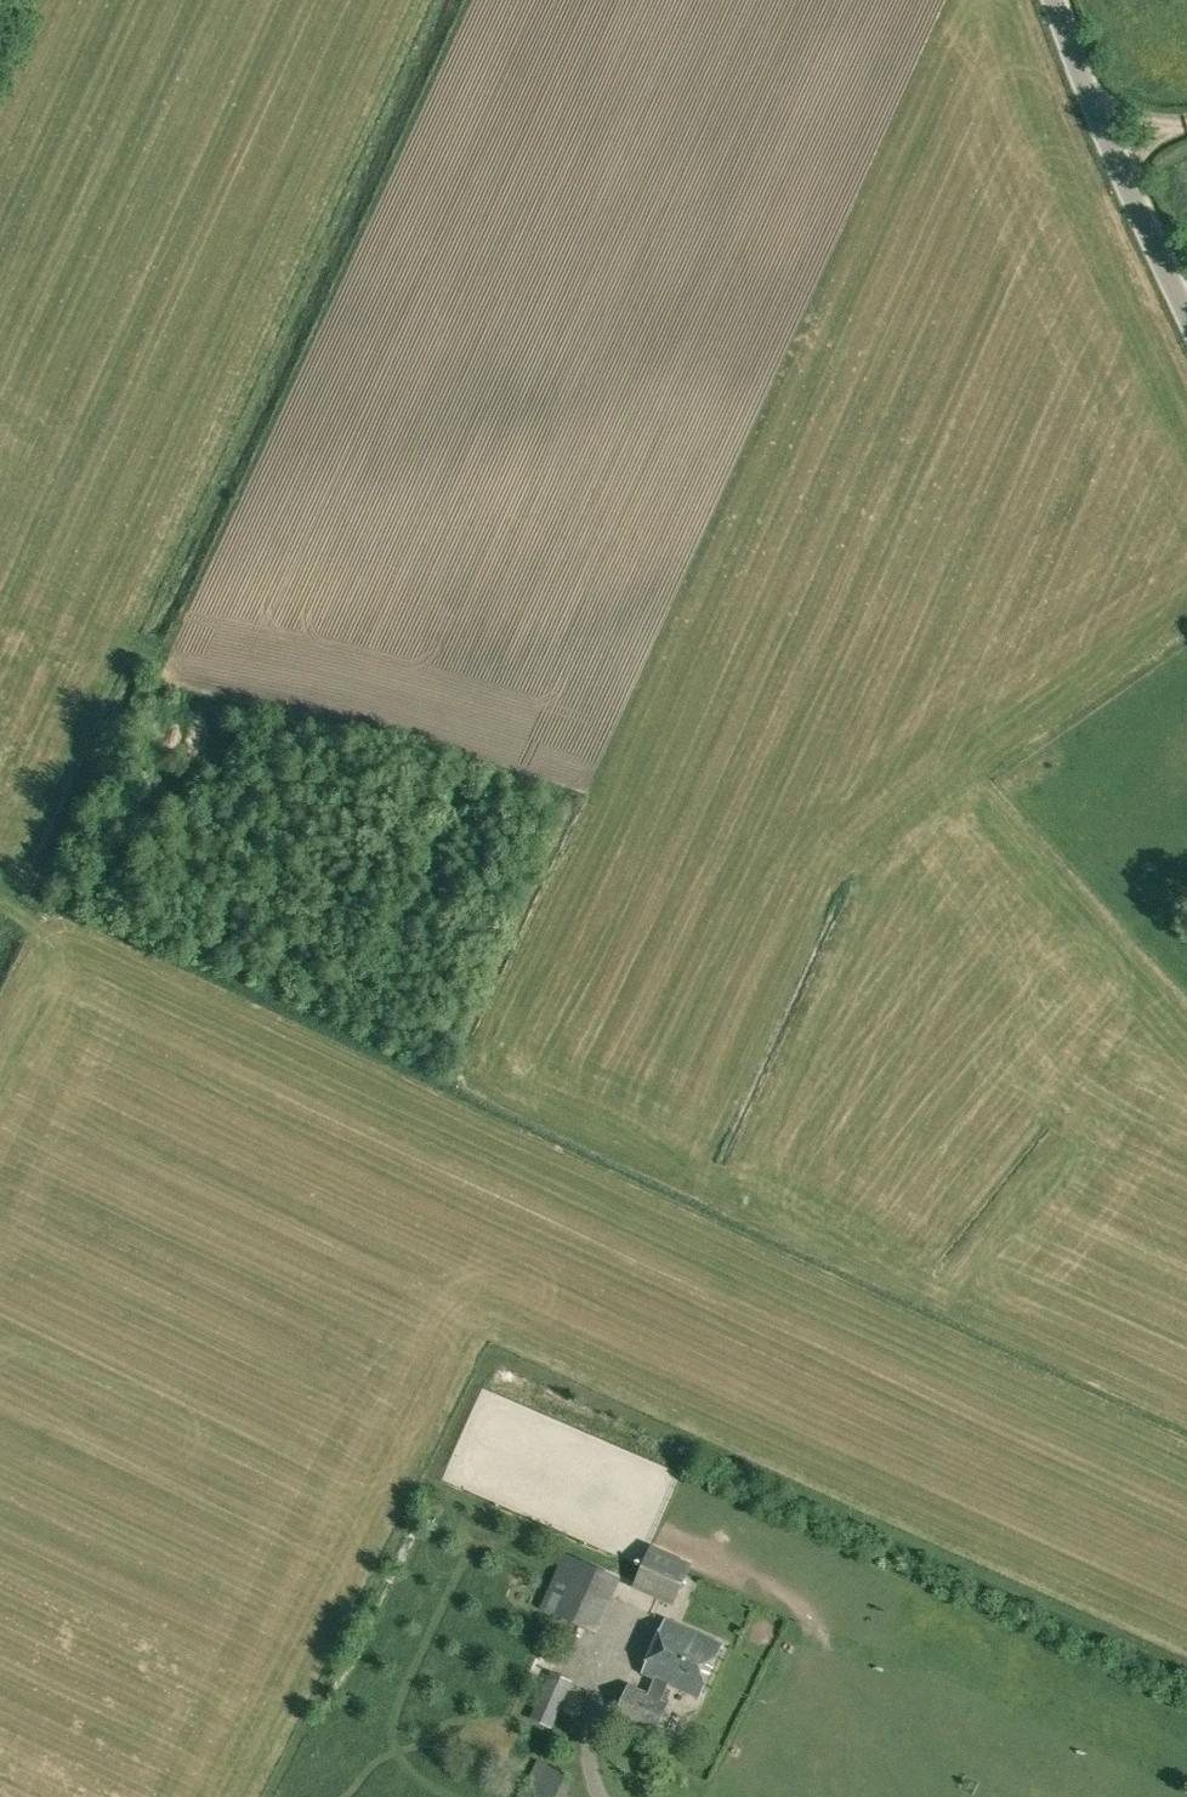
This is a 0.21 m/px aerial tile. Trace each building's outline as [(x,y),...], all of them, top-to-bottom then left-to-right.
[(633,1586),(674,1605),(692,1563),(651,1546),(633,1586)] [(556,1613),(599,1633),(622,1578),(579,1558),(566,1552),(554,1579),(568,1585),(556,1613)] [(617,1713),(657,1730),(669,1701),(663,1698),(670,1683),(700,1696),(723,1643),(667,1618),(644,1671),(656,1677),(650,1691),(630,1683),(617,1713)] [(539,1702),(558,1710),(571,1682),(552,1673),(539,1702)] [(536,1796),(565,1796),(574,1778),(538,1760),(523,1790),(536,1796)]
